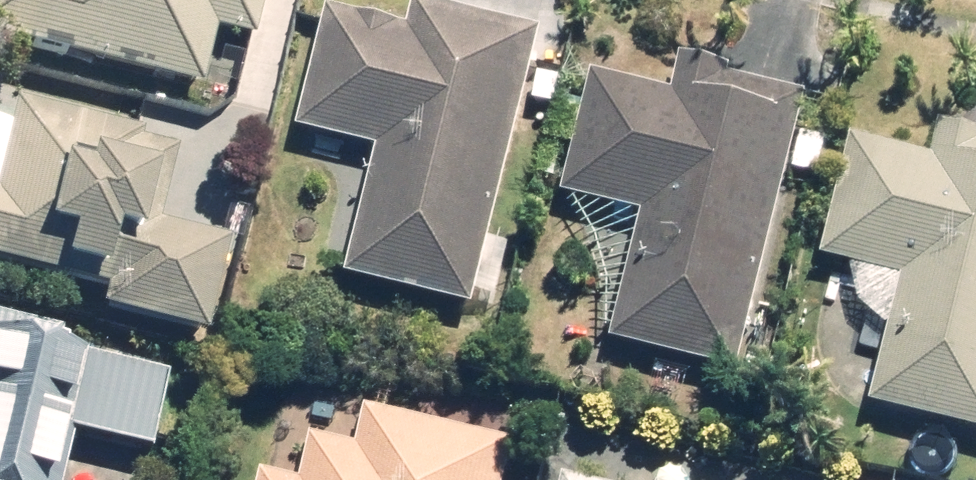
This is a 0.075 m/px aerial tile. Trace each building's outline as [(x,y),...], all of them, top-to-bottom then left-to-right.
[(205,85),(218,35),(255,45),(266,0),(0,0),(0,31),(205,85)] [(544,31),(418,0),(416,0),(409,26),(331,6),(301,129),(385,150),(354,272),(477,303),(544,31)] [(742,375),(814,96),(735,76),(738,64),(688,51),(678,91),(602,71),(571,191),(653,212),(619,344),(742,375)] [(24,103),(18,126),(0,121),(0,254),(112,284),(107,305),(219,335),(243,240),(167,221),(187,145),(24,103)] [(949,123),(940,161),(914,155),(905,191),(843,176),(823,260),(908,282),(876,412),(975,437),(975,130),(949,123)] [(175,373),(0,332),(0,479),(65,479),(76,435),(156,454),(175,373)] [(527,447),(370,407),(360,447),(317,436),(305,479),(519,479),(527,447)]
